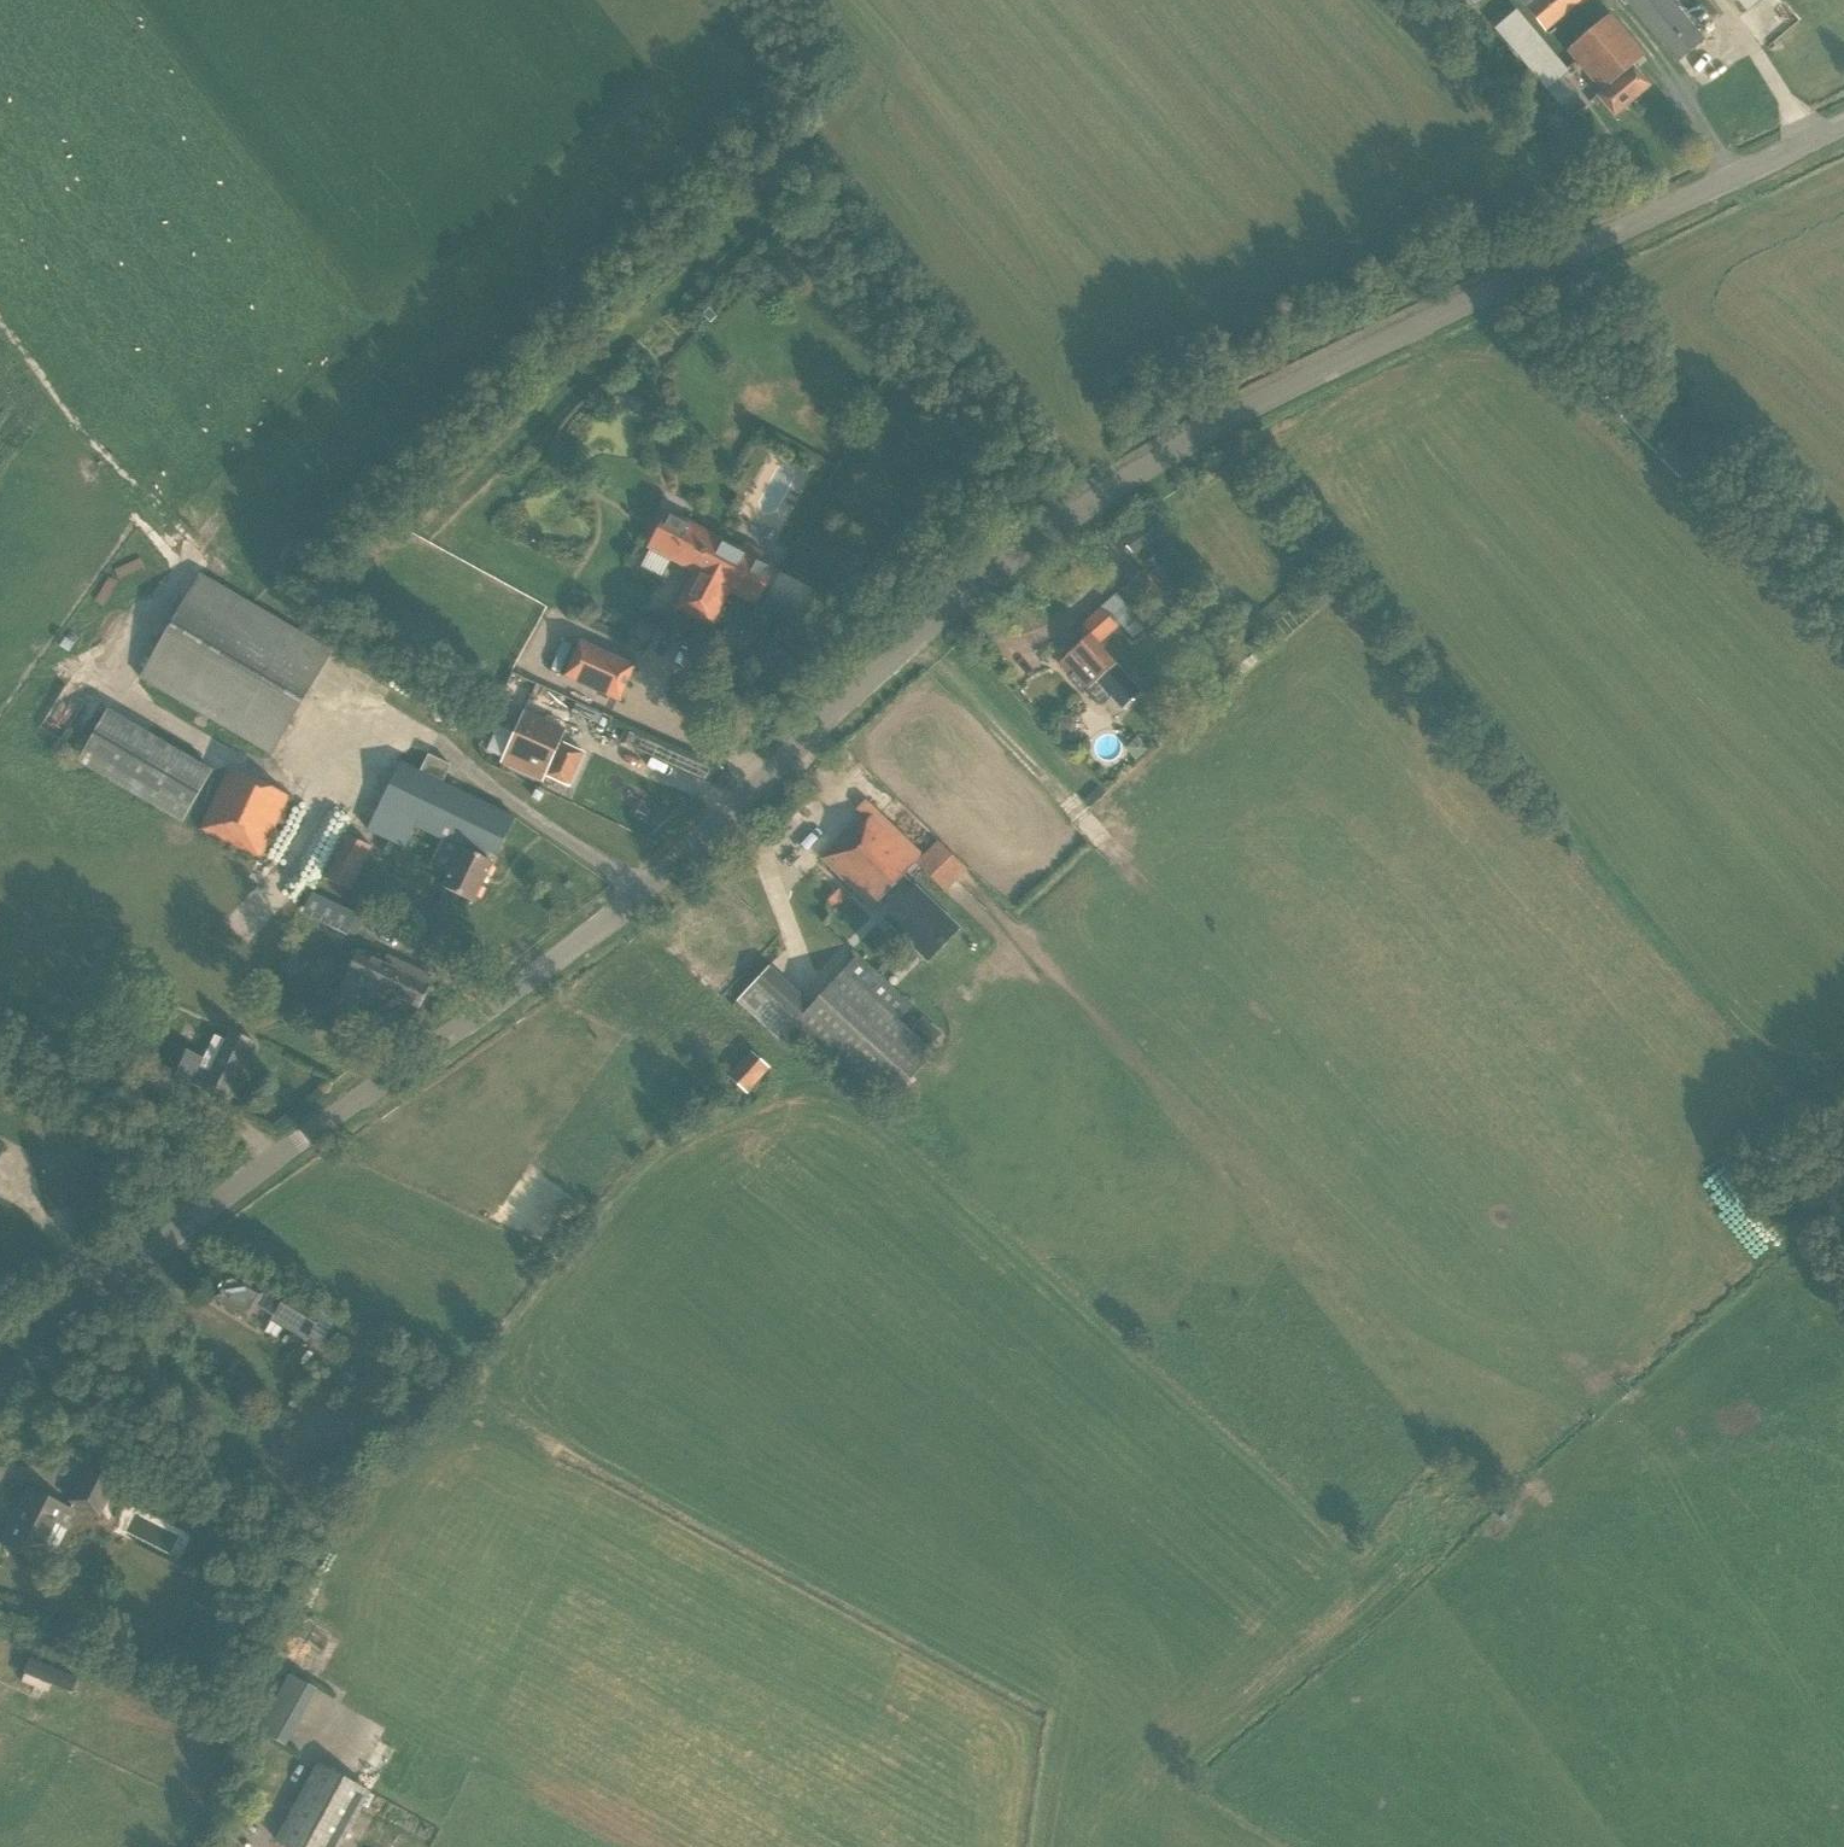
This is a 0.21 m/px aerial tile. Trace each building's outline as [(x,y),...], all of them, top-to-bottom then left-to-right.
[(1546,31),(1583,0),(1519,0),(1546,31)] [(1679,63),(1706,40),(1672,0),(1626,0),(1679,63)] [(1633,65),(1645,55),(1611,15),(1568,51),(1602,92),(1598,96),(1615,117),(1651,86),(1633,65)] [(669,512),(650,548),(695,572),(676,609),(711,628),(731,591),(755,604),(774,568),(763,562),(766,555),(747,545),(744,552),(669,512)] [(201,574),(140,678),(271,755),(332,651),(201,574)] [(1119,592),(1143,616),(1159,601),(1135,577),(1119,592)] [(1077,632),(1085,641),(1060,663),(1086,693),(1099,681),(1125,711),(1143,695),(1099,645),(1133,615),(1117,597),(1102,609),(1077,632)] [(763,610),(793,622),(798,611),(768,598),(763,610)] [(581,642),(565,677),(619,701),(635,666),(581,642)] [(502,763),(543,782),(546,776),(570,787),(585,754),(561,743),(566,731),(565,730),(572,713),(516,687),(508,705),(525,712),(502,763)] [(15,737),(25,716),(13,710),(2,731),(15,737)] [(107,710),(78,762),(183,822),(212,771),(107,710)] [(1058,729),(1069,730),(1071,718),(1060,717),(1058,729)] [(1125,748),(1135,760),(1148,749),(1138,737),(1125,748)] [(486,859),(489,852),(497,856),(515,818),(443,783),(451,766),(429,755),(421,772),(402,763),(369,830),(406,849),(417,827),(463,850),(444,888),(474,903),(493,863),(486,859)] [(229,769),(200,830),(261,859),(290,797),(229,769)] [(923,856),(865,799),(855,808),(868,821),(857,831),(854,828),(823,859),(873,909),(917,864),(945,893),(967,871),(937,842),(923,856)] [(325,806),(296,846),(323,865),(351,825),(325,806)] [(346,834),(324,878),(351,891),(372,847),(346,834)] [(798,880),(820,903),(839,884),(817,862),(798,880)] [(928,961),(959,929),(917,889),(887,920),(928,961)] [(322,932),(348,944),(361,917),(335,905),(322,932)] [(811,1005),(768,966),(736,1001),(780,1042),(794,1027),(883,1108),(933,1053),(898,1020),(912,1005),(873,969),(880,961),(864,946),(811,1005)] [(421,1009),(431,987),(427,985),(432,976),(388,956),(384,965),(360,953),(350,975),(357,979),(348,997),(371,1007),(379,989),(421,1009)] [(191,1087),(192,1085),(226,1101),(255,1042),(231,1031),(226,1041),(216,1036),(205,1059),(173,1044),(159,1073),(191,1087)] [(130,1039),(116,1032),(109,1046),(123,1053),(130,1039)] [(726,1076),(744,1093),(769,1067),(751,1050),(726,1076)] [(117,1079),(111,1092),(130,1101),(136,1088),(117,1079)] [(24,1127),(33,1137),(49,1123),(40,1113),(24,1127)] [(229,1272),(213,1299),(250,1321),(266,1294),(229,1272)] [(323,1313),(289,1293),(275,1315),(310,1336),(323,1313)] [(90,1465),(71,1502),(100,1517),(119,1480),(90,1465)] [(51,1545),(61,1526),(66,1528),(74,1512),(30,1489),(3,1543),(47,1565),(56,1548),(51,1545)] [(72,1693),(78,1678),(30,1660),(25,1674),(72,1693)] [(266,1724),(313,1745),(337,1692),(290,1670),(266,1724)] [(319,1764),(277,1841),(288,1846),(341,1846),(371,1792),(319,1764)]
